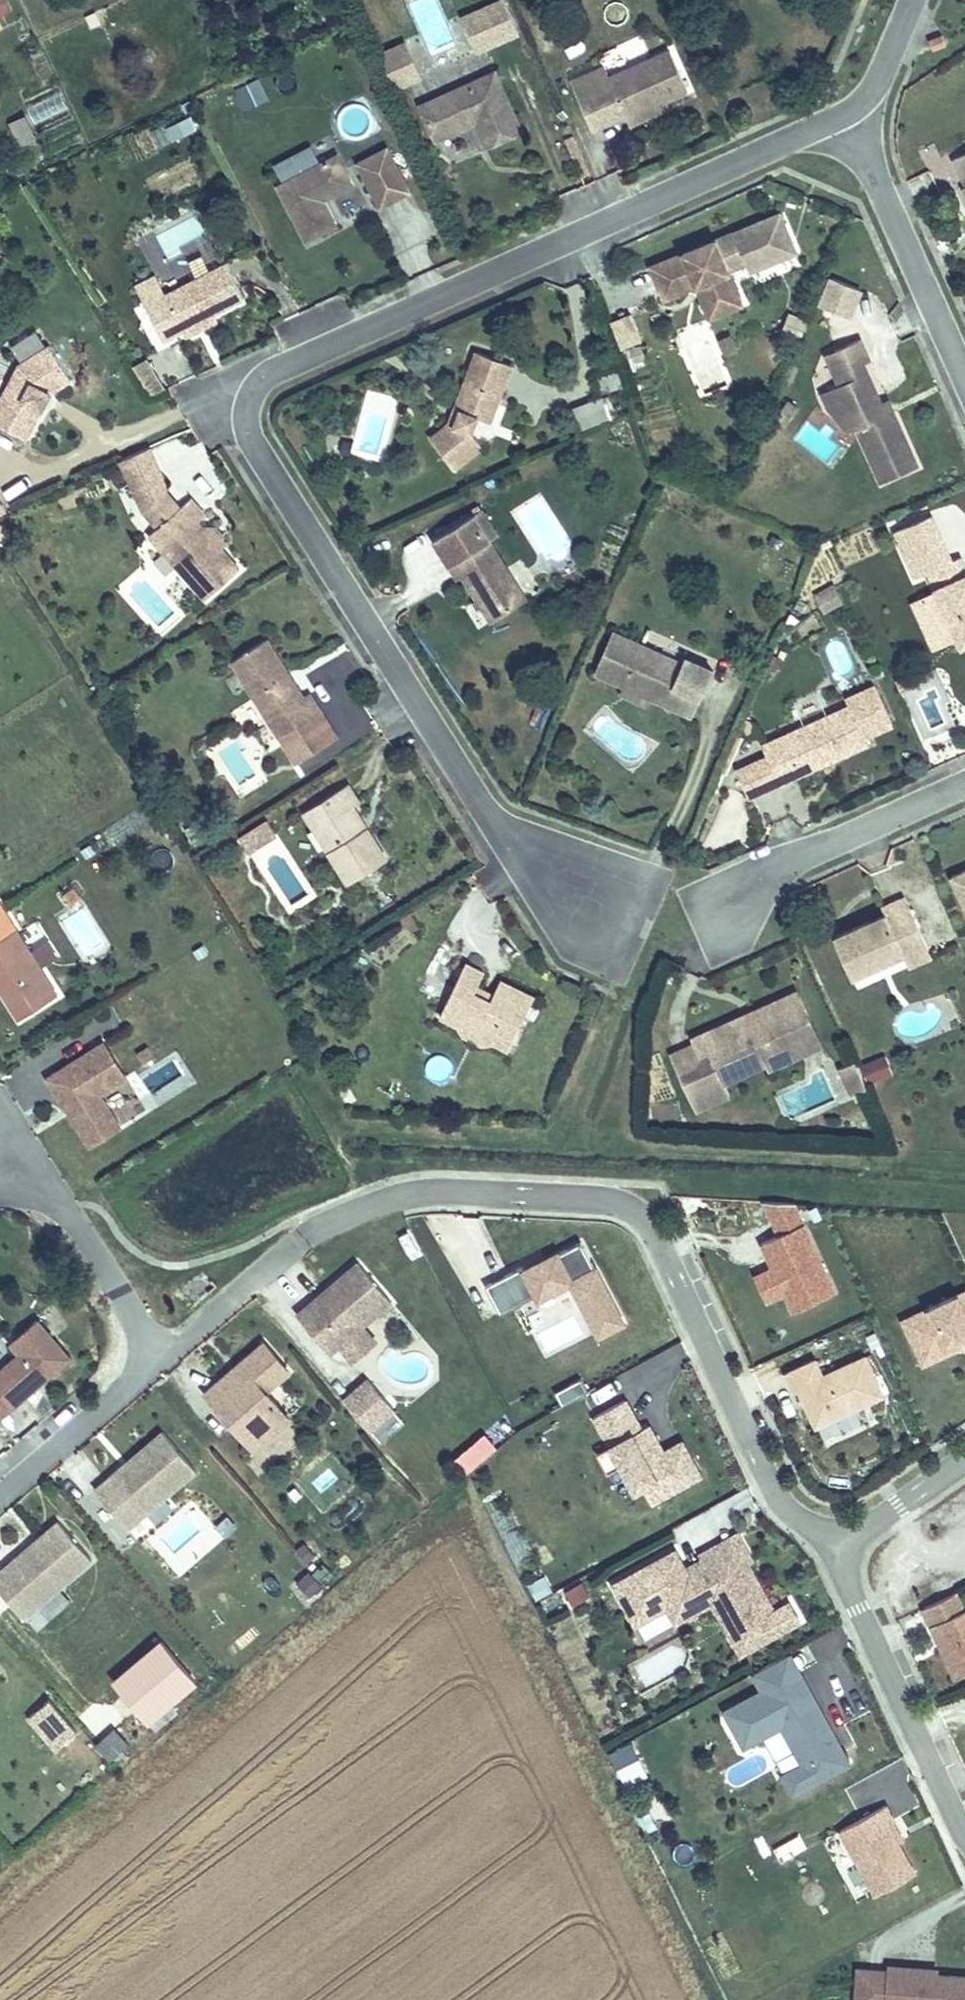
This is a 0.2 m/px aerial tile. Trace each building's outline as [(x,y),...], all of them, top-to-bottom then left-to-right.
[(12,20),(3,0),(0,0),(0,25),(12,20)] [(471,54),(518,40),(506,0),(500,0),(458,12),(471,54)] [(629,24),(626,2),(604,4),(606,27),(629,24)] [(404,42),(381,53),(399,90),(421,79),(404,42)] [(604,69),(568,85),(588,134),(604,128),(641,114),(686,97),(670,57),(611,80),(604,69)] [(493,67),(416,104),(434,140),(473,121),(485,143),(522,126),(493,67)] [(245,111),(268,100),(258,77),(234,88),(245,111)] [(34,124),(68,109),(60,90),(26,105),(34,124)] [(641,114),(604,128),(607,134),(643,120),(641,114)] [(27,116),(9,120),(16,146),(34,142),(27,116)] [(191,116),(164,128),(170,143),(197,132),(191,116)] [(267,167),(278,188),(315,169),(304,148),(267,167)] [(359,166),(382,209),(411,193),(388,150),(359,166)] [(955,157),(964,178),(964,153),(955,157)] [(338,228),(324,202),(354,186),(338,156),(315,169),(278,188),(308,243),(338,228)] [(657,280),(686,268),(693,286),(707,280),(722,314),(743,305),(730,273),(748,265),(752,273),(798,253),(782,215),(653,270),(657,280)] [(163,339),(198,322),(197,320),(229,304),(230,305),(252,294),(234,259),(179,288),(167,265),(134,281),(163,339)] [(686,268),(657,280),(665,297),(693,286),(686,268)] [(821,302),(847,315),(860,290),(834,277),(821,302)] [(707,280),(693,286),(708,320),(722,314),(707,280)] [(197,320),(198,322),(206,338),(238,321),(230,305),(229,304),(197,320)] [(800,339),(807,322),(787,313),(779,330),(800,339)] [(622,347),(639,344),(635,319),(618,322),(622,347)] [(722,344),(725,350),(737,345),(734,339),(722,344)] [(864,339),(847,346),(861,377),(852,381),(832,389),(839,406),(867,416),(870,423),(859,428),(884,484),(921,468),(896,411),(889,414),(885,405),(866,364),(873,361),(864,339)] [(27,364),(0,420),(0,421),(32,437),(54,394),(77,379),(54,345),(27,364)] [(725,350),(728,356),(739,351),(737,345),(725,350)] [(861,377),(847,346),(838,351),(852,381),(861,377)] [(457,412),(427,437),(452,473),(479,455),(474,448),(483,420),(499,425),(520,364),(477,350),(457,412)] [(832,389),(824,393),(831,410),(851,432),(859,428),(870,423),(867,416),(839,406),(832,389)] [(152,448),(122,462),(142,510),(145,508),(163,491),(168,486),(152,448)] [(163,491),(145,508),(163,525),(181,508),(163,491)] [(181,508),(163,525),(151,536),(186,572),(187,573),(211,597),(242,568),(199,525),(208,516),(189,498),(181,508)] [(482,511),(473,516),(498,556),(507,550),(482,511)] [(941,534),(933,515),(898,531),(906,550),(941,534)] [(14,537),(0,516),(0,546),(14,537)] [(473,516),(434,541),(458,581),(464,577),(490,619),(524,598),(510,576),(498,556),(473,516)] [(918,577),(930,571),(954,561),(941,534),(906,550),(918,577)] [(930,571),(940,592),(960,636),(964,646),(964,645),(964,563),(962,557),(954,561),(930,571)] [(527,566),(510,576),(524,598),(542,588),(527,566)] [(834,583),(813,593),(823,613),(843,604),(834,583)] [(960,636),(940,592),(917,603),(937,647),(960,636)] [(644,631),(638,645),(661,655),(667,641),(644,631)] [(592,677),(621,689),(647,700),(659,697),(666,700),(670,691),(698,702),(710,676),(661,655),(638,645),(610,633),(592,677)] [(247,681),(271,717),(315,784),(332,773),(314,747),(342,729),(328,708),(319,714),(282,658),(247,681)] [(647,700),(621,689),(617,699),(643,710),(647,700)] [(770,762),(781,787),(870,747),(866,740),(894,727),(876,689),(847,702),(850,709),(764,749),(770,762)] [(659,697),(647,700),(691,719),(698,702),(670,691),(666,700),(659,697)] [(342,729),(314,747),(332,773),(359,755),(342,729)] [(770,762),(743,775),(754,800),(781,787),(770,762)] [(364,828),(371,824),(378,820),(366,802),(317,833),(347,879),(364,906),(405,879),(380,841),(374,844),(364,828)] [(248,854),(277,839),(267,821),(239,837),(248,854)] [(380,841),(371,824),(364,828),(374,844),(380,841)] [(285,840),(266,852),(273,864),(293,853),(285,840)] [(266,852),(257,857),(265,870),(273,864),(266,852)] [(951,880),(964,911),(964,874),(951,880)] [(905,959),(902,950),(923,940),(905,903),(883,913),(886,920),(842,940),(848,952),(841,956),(853,983),(905,959)] [(20,932),(44,968),(60,958),(37,921),(20,932)] [(0,942),(0,986),(4,993),(21,1020),(60,996),(18,930),(0,942)] [(848,952),(842,940),(835,943),(841,956),(848,952)] [(933,962),(923,940),(902,950),(905,959),(911,972),(933,962)] [(439,1036),(461,1046),(474,1041),(491,1049),(493,1063),(512,1071),(538,1016),(504,1000),(495,1018),(474,1009),(483,989),(465,981),(439,1036)] [(793,990),(779,996),(789,1019),(783,1021),(794,1046),(760,1061),(762,1068),(816,1044),(793,990)] [(689,1041),(666,1051),(690,1107),(724,1092),(718,1079),(716,1073),(757,1055),(760,1061),(794,1046),(783,1021),(789,1019),(779,996),(747,1010),(750,1015),(741,1019),(738,1014),(687,1036),(689,1041)] [(747,1010),(738,1014),(741,1019),(750,1015),(747,1010)] [(474,1041),(461,1046),(465,1060),(479,1067),(493,1063),(491,1049),(474,1041)] [(106,1044),(50,1079),(68,1107),(72,1104),(79,1116),(75,1118),(92,1146),(122,1127),(101,1095),(128,1078),(106,1044)] [(757,1055),(716,1073),(718,1079),(760,1061),(757,1055)] [(868,1063),(876,1082),(893,1076),(885,1056),(868,1063)] [(856,1068),(841,1075),(844,1082),(859,1076),(856,1068)] [(859,1076),(844,1082),(853,1102),(868,1095),(859,1076)] [(72,1104),(68,1107),(75,1118),(79,1116),(72,1104)] [(804,1224),(794,1203),(763,1201),(779,1235),(804,1224)] [(835,1292),(804,1224),(779,1235),(762,1243),(769,1259),(773,1256),(777,1265),(773,1267),(768,1269),(780,1295),(785,1293),(793,1312),(835,1292)] [(538,1300),(571,1283),(599,1335),(623,1322),(581,1241),(525,1271),(523,1267),(485,1286),(500,1314),(536,1296),(538,1300)] [(777,1265),(773,1256),(769,1259),(773,1267),(777,1265)] [(322,1299),(299,1318),(333,1357),(396,1304),(362,1265),(332,1290),(336,1295),(326,1304),(322,1299)] [(780,1295),(768,1269),(755,1276),(766,1301),(780,1295)] [(332,1290),(322,1299),(326,1304),(336,1295),(332,1290)] [(911,1317),(929,1355),(959,1341),(964,1339),(964,1292),(911,1317)] [(929,1355),(911,1317),(902,1321),(922,1365),(961,1347),(959,1341),(929,1355)] [(13,1345),(22,1359),(0,1377),(0,1395),(13,1410),(71,1361),(39,1324),(13,1345)] [(291,1374),(268,1346),(242,1368),(245,1371),(237,1378),(234,1375),(209,1396),(247,1440),(282,1411),(268,1394),(291,1374)] [(883,1395),(865,1356),(822,1376),(815,1360),(786,1373),(794,1391),(799,1389),(816,1426),(831,1419),(858,1406),(883,1395)] [(242,1368),(234,1375),(237,1378),(245,1371),(242,1368)] [(588,1392),(581,1378),(569,1385),(577,1398),(588,1392)] [(347,1402),(372,1433),(397,1412),(372,1381),(347,1402)] [(577,1398),(569,1385),(555,1393),(562,1406),(577,1398)] [(641,1428),(625,1399),(594,1416),(611,1445),(621,1465),(635,1489),(642,1485),(651,1501),(695,1477),(685,1459),(671,1467),(663,1451),(648,1424),(641,1428)] [(838,1435),(865,1422),(858,1406),(831,1419),(838,1435)] [(282,1411),(247,1440),(257,1452),(291,1422),(282,1411)] [(468,1474),(498,1450),(485,1434),(455,1458),(468,1474)] [(111,1480),(98,1492),(118,1516),(131,1505),(143,1520),(198,1473),(165,1435),(146,1450),(149,1454),(114,1484),(111,1480)] [(700,1474),(682,1441),(663,1451),(671,1467),(685,1459),(695,1477),(700,1474)] [(621,1465),(611,1445),(601,1450),(612,1470),(621,1465)] [(111,1480),(114,1484),(149,1454),(146,1450),(111,1480)] [(182,1577),(224,1534),(188,1499),(146,1542),(182,1577)] [(131,1505),(118,1516),(130,1530),(143,1520),(131,1505)] [(0,1576),(0,1588),(15,1605),(28,1594),(40,1608),(95,1562),(62,1523),(43,1539),(46,1543),(11,1573),(8,1569),(0,1576)] [(752,1560),(737,1533),(700,1554),(706,1564),(715,1579),(741,1565),(768,1614),(774,1611),(747,1562),(752,1560)] [(8,1569),(11,1573),(46,1543),(43,1539),(8,1569)] [(768,1614),(741,1565),(715,1579),(706,1564),(688,1574),(675,1550),(612,1584),(635,1625),(666,1608),(688,1596),(696,1611),(712,1602),(730,1636),(743,1629),(753,1647),(800,1621),(790,1602),(774,1611),(768,1614)] [(296,1581),(308,1595),(319,1585),(307,1571),(296,1581)] [(545,1576),(527,1583),(535,1601),(553,1593),(545,1576)] [(582,1582),(561,1592),(569,1609),(591,1599),(582,1582)] [(964,1610),(955,1592),(952,1595),(924,1608),(938,1640),(942,1639),(945,1645),(941,1647),(956,1678),(964,1674),(964,1610)] [(28,1594),(15,1605),(27,1619),(40,1608),(28,1594)] [(696,1611),(688,1596),(666,1608),(675,1623),(696,1611)] [(753,1647),(743,1629),(730,1636),(740,1654),(753,1647)] [(159,1642),(112,1683),(148,1724),(196,1683),(159,1642)] [(798,1671),(789,1654),(753,1673),(763,1691),(798,1671)] [(848,1763),(798,1671),(763,1691),(725,1712),(744,1746),(782,1726),(803,1764),(783,1775),(793,1793),(848,1763)] [(33,1718),(60,1750),(81,1732),(55,1701),(33,1718)] [(110,1729),(93,1749),(110,1765),(128,1744),(110,1729)] [(608,1755),(625,1790),(648,1779),(631,1743),(608,1755)] [(915,1873),(898,1842),(888,1824),(894,1820),(886,1805),(840,1830),(875,1895),(915,1873)] [(936,1975),(937,1970),(888,1966),(888,1971),(889,1971),(888,1976),(904,1977),(904,1972),(936,1975)] [(936,1975),(904,1972),(904,1977),(888,1976),(889,1971),(888,1971),(857,1969),(855,1999),(926,1999),(926,1997),(934,1998),(934,1999),(964,1999),(964,1977),(936,1975)]
